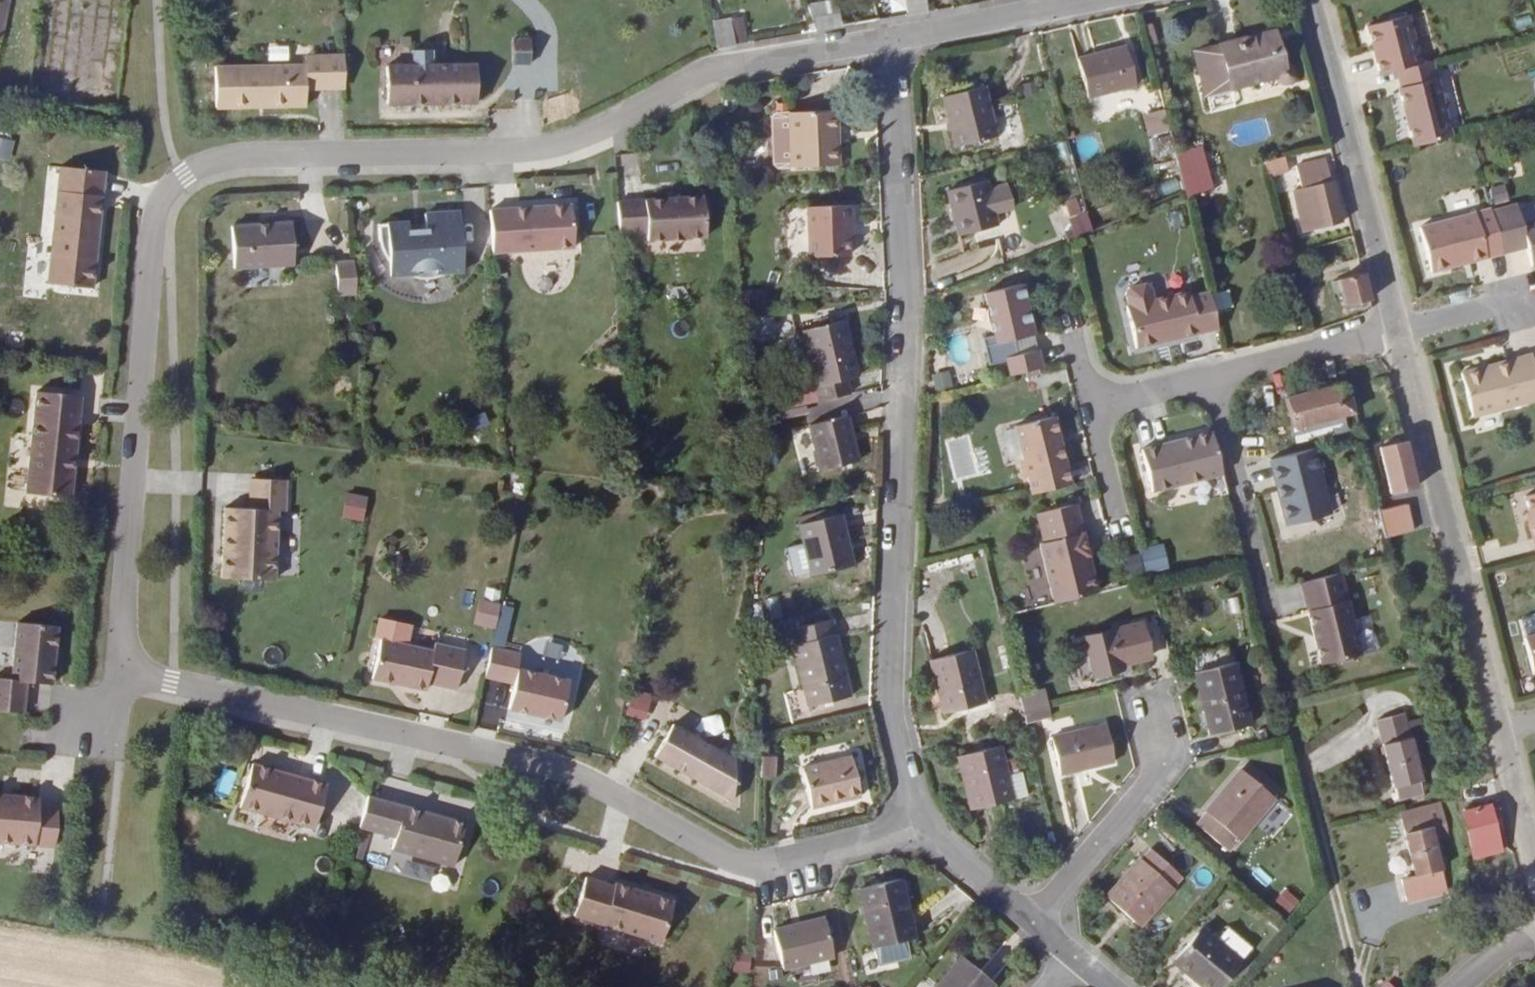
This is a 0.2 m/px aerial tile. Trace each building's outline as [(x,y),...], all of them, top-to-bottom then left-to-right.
[(10,0),(0,0),(0,40),(2,40),(10,0)] [(747,43),(742,18),(718,22),(717,12),(711,13),(717,48),(747,43)] [(1396,71),(1421,64),(1407,16),(1367,26),(1380,75),(1396,71)] [(1195,52),(1210,114),(1234,108),(1229,89),(1274,78),(1275,79),(1277,82),(1279,83),(1281,84),(1283,84),(1285,85),(1288,85),(1289,84),(1292,83),(1294,82),(1294,80),(1295,79),(1296,77),(1297,74),(1297,72),(1296,70),(1296,69),(1295,67),(1294,65),(1292,64),(1288,63),(1285,62),(1282,62),(1274,31),(1195,52)] [(532,64),(531,40),(513,40),(514,65),(532,64)] [(1136,86),(1126,46),(1078,59),(1088,98),(1136,86)] [(476,65),(432,65),(432,50),(412,51),(412,65),(386,66),(387,105),(477,104),(476,65)] [(343,56),(305,57),(305,65),(305,90),(344,89),(343,56)] [(1451,137),(1431,62),(1421,64),(1396,71),(1401,88),(1398,89),(1413,146),(1451,137)] [(216,108),(306,106),(305,90),(305,65),(215,67),(216,108)] [(997,137),(984,86),(944,97),(957,148),(997,137)] [(839,165),(836,110),(775,114),(771,117),(773,165),(777,169),(839,165)] [(1169,130),(1163,110),(1144,116),(1149,135),(1169,130)] [(9,161),(15,140),(0,136),(0,158),(9,161)] [(1208,174),(1201,147),(1175,155),(1182,181),(1208,174)] [(1284,157),(1264,162),(1268,176),(1288,172),(1284,157)] [(1333,190),(1325,159),(1295,166),(1301,189),(1293,191),(1303,232),(1341,223),(1333,190)] [(92,288),(104,172),(60,167),(48,284),(92,288)] [(1213,191),(1208,174),(1182,181),(1186,199),(1213,191)] [(989,195),(985,180),(947,191),(958,235),(997,225),(994,213),(1013,208),(1008,189),(989,195)] [(1487,188),(1493,204),(1508,199),(1502,183),(1487,188)] [(703,196),(618,202),(620,236),(647,234),(647,241),(706,237),(703,196)] [(1081,214),(1076,199),(1065,203),(1070,217),(1081,214)] [(571,205),(490,211),(492,253),(574,248),(571,205)] [(851,223),(851,205),(807,207),(809,257),(849,255),(847,223),(851,223)] [(1534,266),(1534,206),(1518,211),(1517,205),(1491,212),(1502,254),(1527,248),(1532,267),(1534,266)] [(1502,254),(1491,212),(1491,210),(1419,228),(1431,272),(1502,254)] [(426,229),(408,230),(408,223),(378,225),(379,243),(382,250),(385,257),(389,263),(390,276),(406,276),(415,278),(420,279),(426,279),(433,278),(441,276),(449,272),(463,271),(460,212),(424,214),(426,229)] [(1093,232),(1088,216),(1072,221),(1075,228),(1066,232),(1069,241),(1093,232)] [(234,268),(294,265),(291,222),(232,226),(234,268)] [(32,280),(47,281),(48,251),(32,251),(32,280)] [(335,263),(337,295),(356,294),(354,262),(335,263)] [(1370,300),(1363,274),(1339,280),(1332,282),(1335,294),(1342,292),(1346,306),(1370,300)] [(1035,335),(1023,284),(984,293),(994,335),(982,338),(988,365),(1007,361),(1010,376),(1042,368),(1038,350),(1018,354),(1014,340),(1035,335)] [(1209,296),(1208,292),(1189,297),(1188,292),(1154,300),(1151,288),(1144,284),(1129,288),(1125,294),(1128,306),(1126,307),(1136,348),(1217,329),(1213,311),(1209,296)] [(1231,307),(1228,291),(1209,296),(1213,311),(1231,307)] [(781,314),(758,320),(761,333),(784,327),(781,314)] [(807,326),(822,400),(856,391),(852,369),(861,367),(850,317),(807,326)] [(1532,355),(1461,374),(1472,417),(1534,400),(1534,368),(1532,355)] [(934,391),(952,386),(947,369),(930,374),(934,391)] [(1341,416),(1353,413),(1346,388),(1341,384),(1285,398),(1296,441),(1345,429),(1341,416)] [(71,498),(81,396),(36,392),(26,494),(71,498)] [(460,420),(466,433),(487,423),(481,410),(460,420)] [(851,416),(814,425),(822,469),(860,462),(851,416)] [(1070,485),(1053,417),(1015,427),(1016,429),(1002,432),(1009,461),(1023,458),(1023,459),(1020,464),(1023,475),(1028,478),(1032,494),(1070,485)] [(1222,475),(1212,432),(1141,450),(1152,492),(1222,475)] [(1405,441),(1379,448),(1391,494),(1416,487),(1405,441)] [(1329,515),(1312,449),(1270,460),(1287,525),(1329,515)] [(251,480),(251,511),(243,511),(243,581),(279,582),(278,511),(286,511),(286,480),(251,480)] [(338,516),(360,523),(367,497),(345,491),(338,516)] [(1525,496),(1530,512),(1526,514),(1534,548),(1534,493),(1525,496)] [(973,508),(969,494),(955,497),(958,511),(973,508)] [(1413,531),(1406,504),(1379,510),(1386,537),(1413,531)] [(1097,592),(1076,505),(1037,514),(1044,543),(1040,544),(1054,603),(1097,592)] [(243,581),(243,511),(226,511),(226,581),(243,581)] [(834,520),(796,531),(810,580),(849,567),(834,520)] [(1165,566),(1160,547),(1141,552),(1145,571),(1165,566)] [(1341,573),(1301,583),(1320,664),(1360,655),(1341,573)] [(473,625),(493,629),(501,588),(481,584),(473,625)] [(831,620),(790,630),(808,707),(850,696),(831,620)] [(57,627),(17,623),(12,680),(0,679),(0,711),(24,713),(28,682),(51,685),(57,627)] [(1141,624),(1086,638),(1095,676),(1119,670),(1118,666),(1149,658),(1141,624)] [(1526,638),(1534,672),(1534,636),(1526,638)] [(382,640),(372,678),(417,689),(417,648),(382,640)] [(541,656),(556,659),(558,642),(543,640),(541,656)] [(417,648),(417,689),(426,691),(428,683),(457,690),(466,652),(436,645),(435,652),(417,648)] [(570,679),(518,668),(521,654),(491,648),(485,676),(515,684),(510,709),(563,719),(570,679)] [(971,651),(930,661),(943,714),(984,704),(971,651)] [(1234,663),(1195,673),(1210,735),(1250,725),(1234,663)] [(646,705),(631,701),(627,714),(642,718),(646,705)] [(1048,709),(1024,714),(1026,724),(1051,717),(1048,709)] [(1406,723),(1404,714),(1377,721),(1398,800),(1424,793),(1412,745),(1426,742),(1420,720),(1406,723)] [(735,760),(672,725),(654,756),(733,801),(735,760)] [(1104,726),(1053,737),(1061,774),(1113,762),(1104,726)] [(1016,772),(1006,775),(1003,761),(999,746),(957,757),(970,810),(1026,796),(1021,771),(1016,772)] [(772,778),(773,757),(761,757),(760,777),(772,778)] [(851,757),(802,768),(812,808),(860,796),(851,757)] [(1016,772),(1013,759),(1003,761),(1006,775),(1016,772)] [(252,764),(240,807),(315,828),(327,784),(252,764)] [(1273,797),(1241,771),(1197,824),(1228,852),(1273,797)] [(58,810),(38,808),(39,798),(0,795),(0,843),(55,847),(58,810)] [(467,826),(368,796),(359,828),(395,838),(392,851),(454,870),(467,826)] [(1447,836),(1440,804),(1401,813),(1416,876),(1402,880),(1407,902),(1445,893),(1439,870),(1440,870),(1433,840),(1447,836)] [(1495,826),(1490,805),(1461,813),(1473,857),(1501,850),(1495,826)] [(1182,878),(1150,849),(1107,897),(1140,925),(1182,878)] [(1248,881),(1268,889),(1273,876),(1254,868),(1248,881)] [(614,887),(586,878),(574,916),(605,925),(607,931),(619,934),(623,931),(661,943),(673,902),(615,884),(614,887)] [(900,880),(859,889),(873,949),(914,938),(900,880)] [(1298,901),(1285,890),(1276,901),(1289,912),(1298,901)] [(1287,924),(1277,916),(1271,923),(1281,932),(1287,924)] [(824,919),(774,930),(783,970),(834,957),(824,919)] [(1202,929),(1174,962),(1204,986),(1218,986),(1240,961),(1242,962),(1252,950),(1253,948),(1252,946),(1248,943),(1247,942),(1245,943),(1233,934),(1234,932),(1233,930),(1229,927),(1227,926),(1225,927),(1222,931),(1221,934),(1222,936),(1217,942),(1202,929)] [(750,954),(737,952),(735,971),(749,972),(750,954)] [(960,959),(937,986),(991,986),(992,986),(960,959)] [(780,970),(768,971),(769,979),(781,978),(780,970)]
